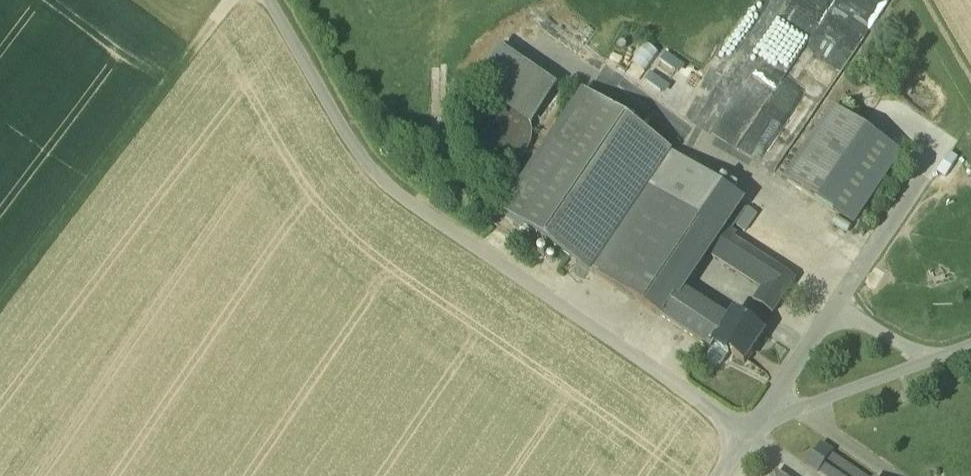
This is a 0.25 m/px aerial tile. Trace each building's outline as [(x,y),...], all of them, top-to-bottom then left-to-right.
[(846,69),(888,0),(787,0),(746,68),(780,88),(806,45),(846,69)] [(647,72),(657,52),(644,45),(633,65),(647,72)] [(558,87),(520,61),(494,99),(498,101),(509,103),(519,107),(527,115),(532,125),(558,87)] [(674,156),(585,94),(504,213),(594,274),(674,156)] [(533,137),(532,125),(498,101),(486,105),(476,112),(470,122),(468,134),(470,146),(477,157),(487,164),(499,166),(511,165),(522,159),(529,149),(533,137)] [(833,111),(787,178),(854,223),(900,156),(833,111)] [(674,156),(594,274),(711,350),(714,345),(713,344),(729,321),(681,289),(705,253),(724,226),(742,199),(674,156)] [(724,226),(705,253),(720,262),(733,242),(738,235),(724,226)] [(776,270),(733,242),(720,262),(761,289),(762,290),(776,270)] [(776,270),(762,290),(761,289),(753,301),(773,314),(794,282),(776,270)] [(729,321),(713,344),(714,345),(729,355),(730,356),(731,354),(744,363),(765,333),(735,312),(729,321)] [(729,355),(714,345),(711,350),(707,356),(708,363),(714,367),(721,366),(729,355)]
